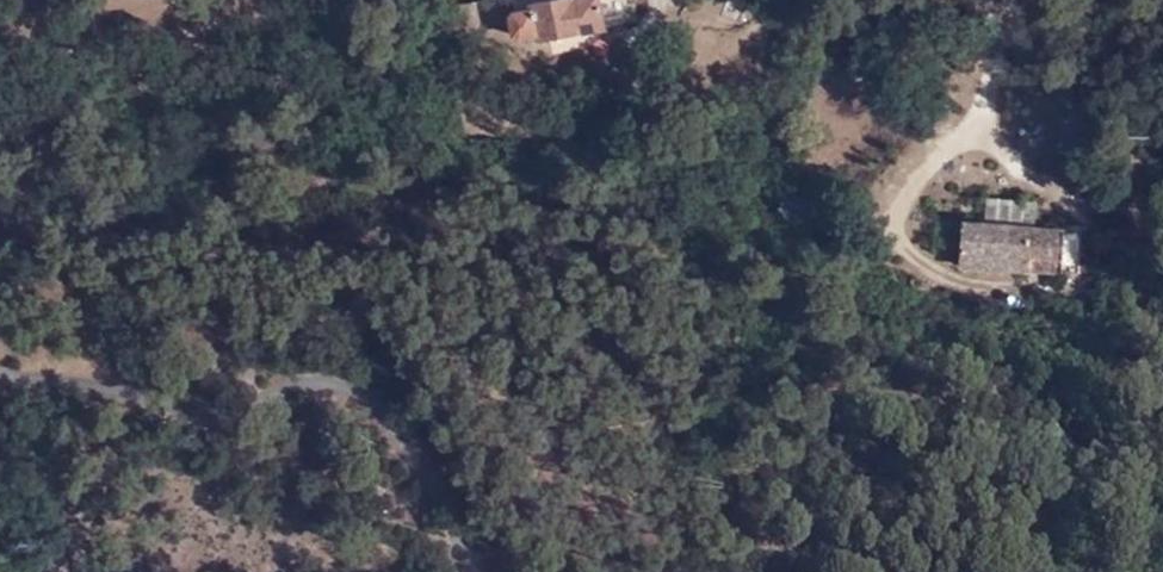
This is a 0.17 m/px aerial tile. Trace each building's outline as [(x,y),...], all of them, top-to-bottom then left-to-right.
[(603,0),(530,0),(532,7),(514,10),(510,14),(513,34),(521,37),(537,35),(538,39),(581,32),(581,28),(607,23),(603,0)] [(632,0),(603,0),(607,23),(636,18),(632,0)] [(961,265),(1062,274),(1065,231),(1034,228),(964,221),(961,265)] [(1065,231),(1062,274),(1074,275),(1078,232),(1065,231)]
